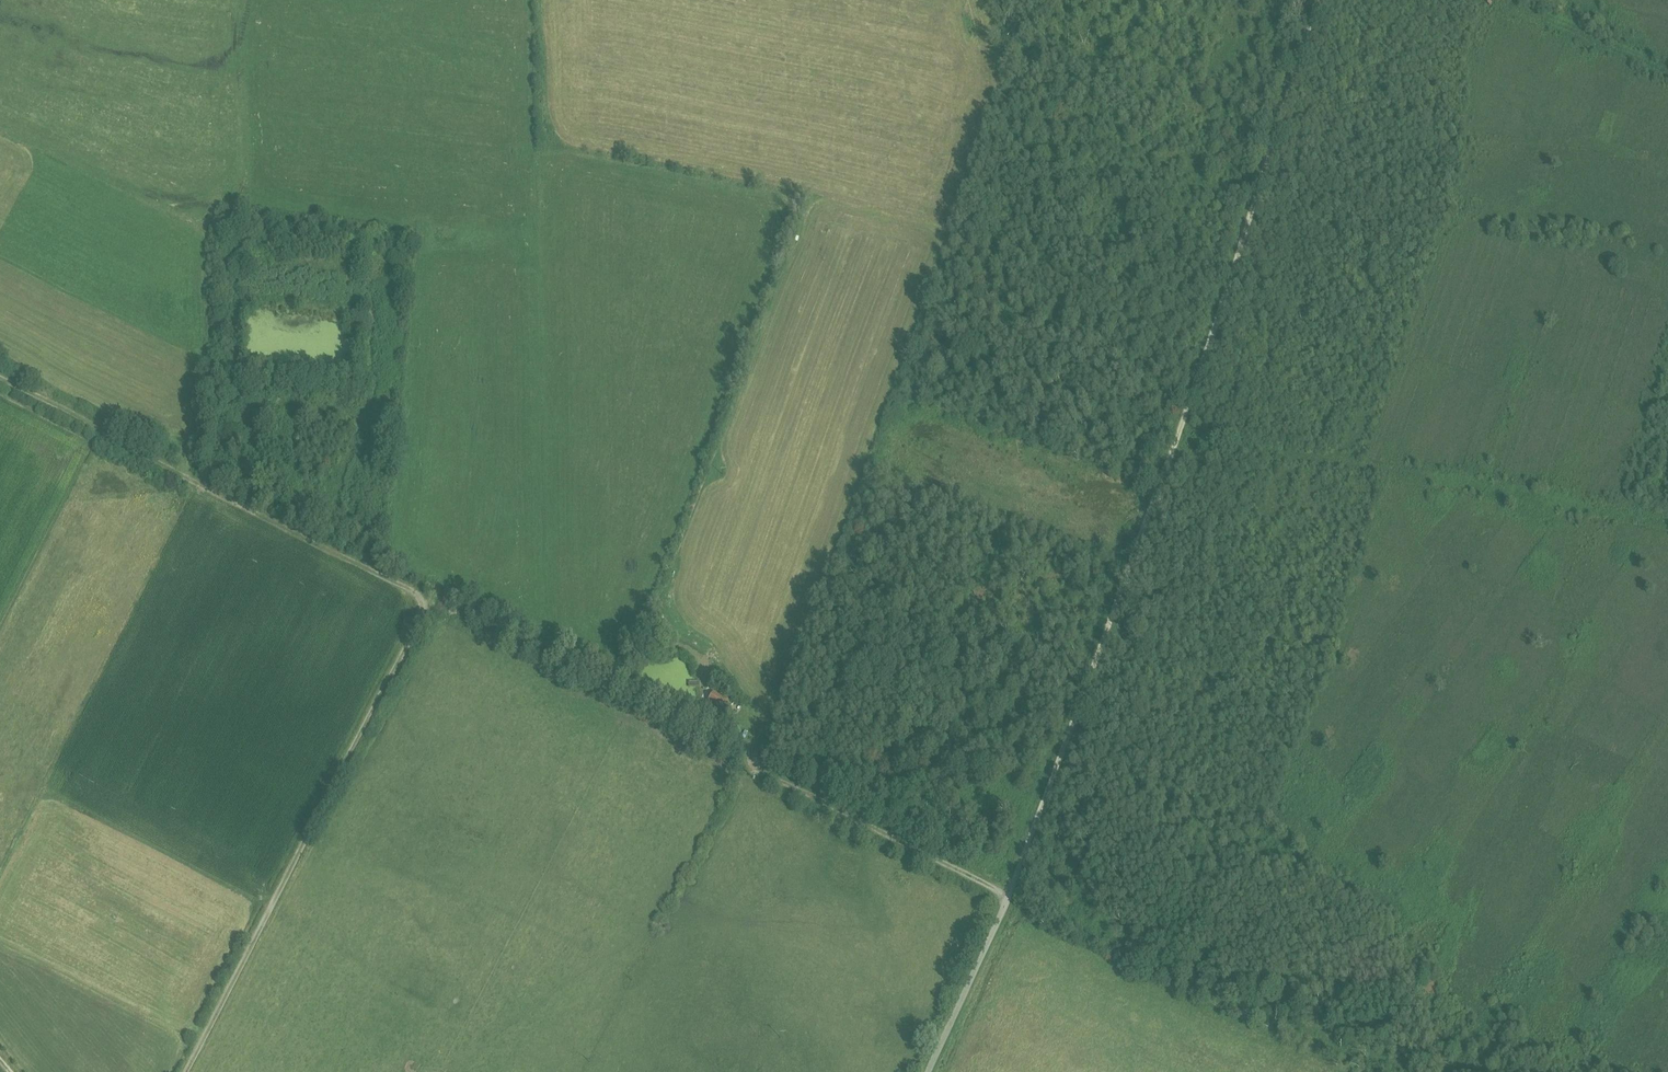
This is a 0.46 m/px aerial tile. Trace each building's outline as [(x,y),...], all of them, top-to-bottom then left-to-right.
[(717,692),(707,709),(734,722),(742,707),(717,692)]
